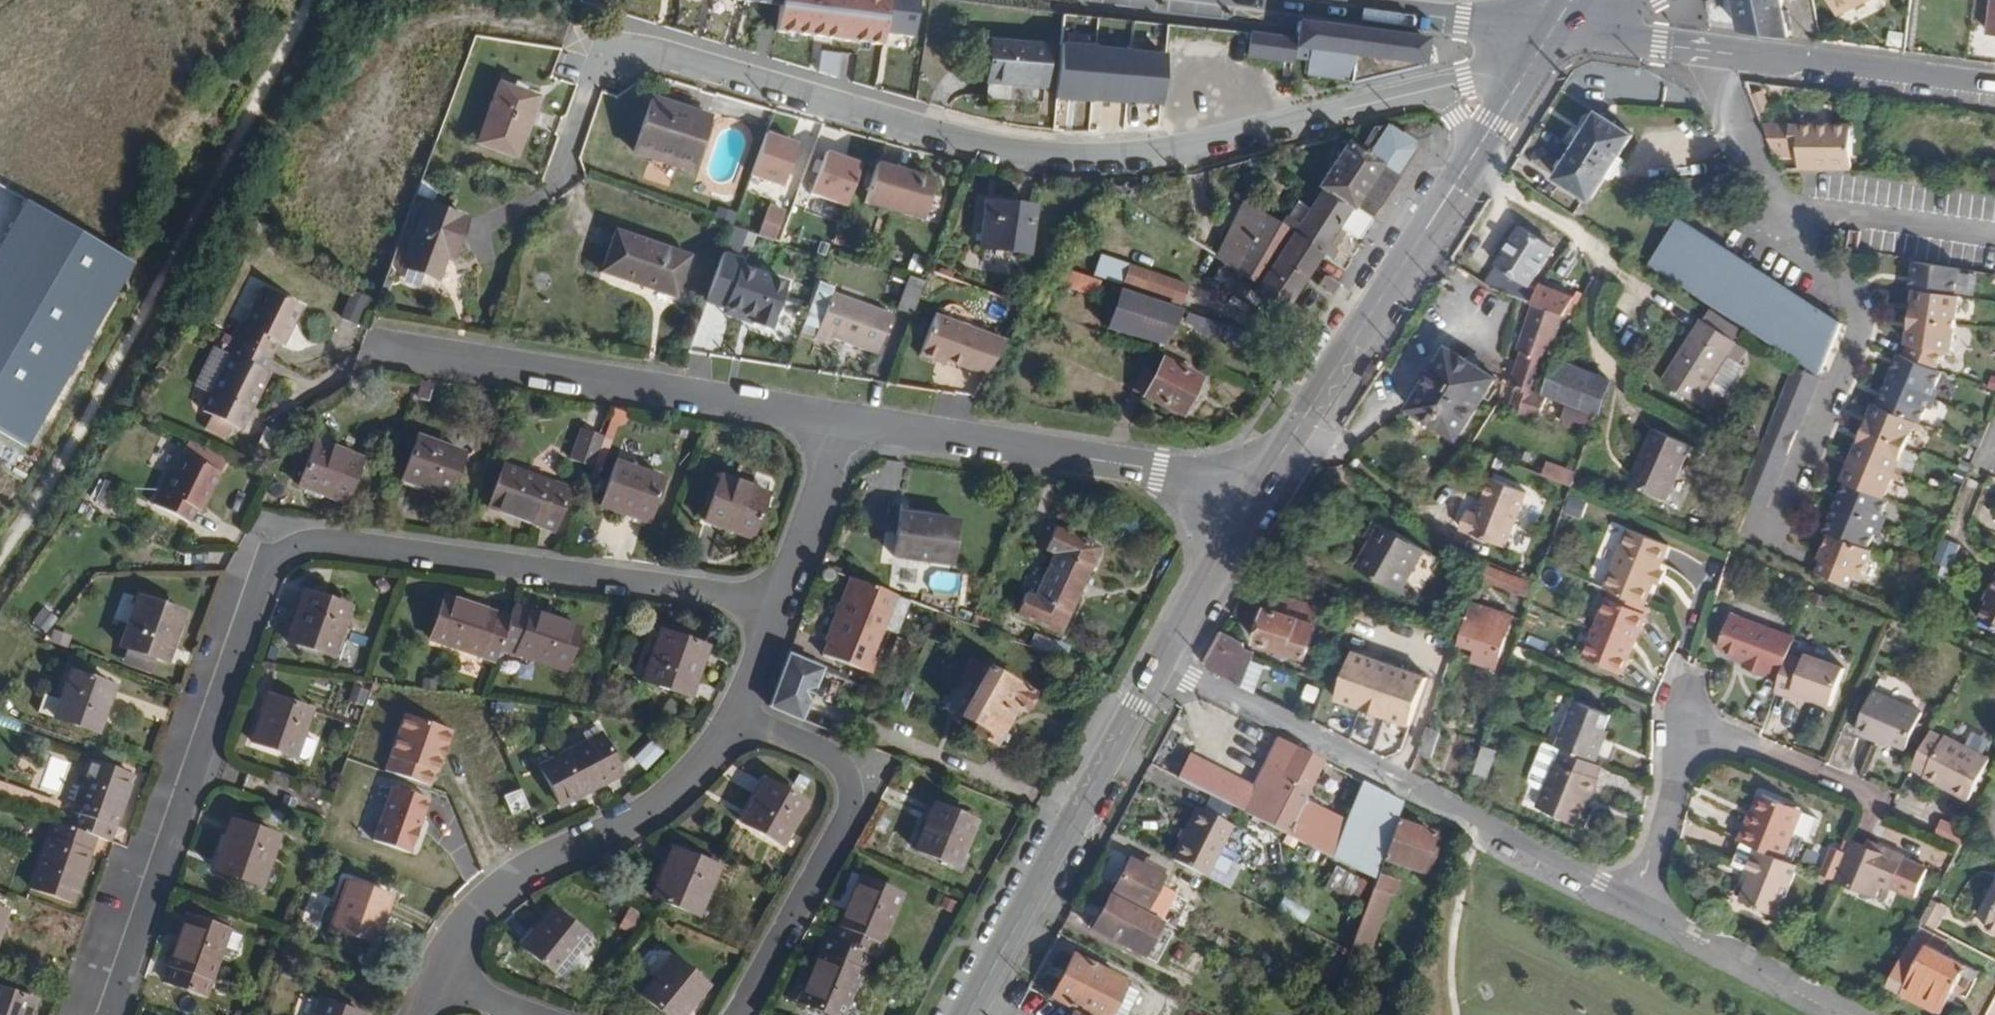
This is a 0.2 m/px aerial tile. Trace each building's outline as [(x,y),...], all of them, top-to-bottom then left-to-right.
[(778,5),(774,32),(878,46),(879,35),(884,0),(778,0),(778,5)] [(879,35),(910,39),(915,0),(884,0),(879,35)] [(1783,0),(1737,0),(1743,31),(1791,37),(1783,0)] [(1839,15),(1869,0),(1832,0),(1839,15)] [(1421,66),(1425,40),(1424,39),(1296,22),(1295,27),(1293,38),(1252,31),(1248,57),(1281,61),(1281,58),(1283,49),(1307,53),(1306,62),(1304,75),(1349,80),(1349,83),(1421,66)] [(1892,34),(1890,45),(1901,47),(1903,35),(1892,34)] [(1040,82),(1045,44),(990,38),(985,77),(1040,82)] [(1166,54),(1061,44),(1057,100),(1163,105),(1166,54)] [(1306,62),(1307,53),(1283,49),(1281,58),(1306,62)] [(519,159),(539,101),(499,86),(479,145),(519,159)] [(1766,90),(1755,94),(1762,115),(1773,109),(1766,90)] [(691,171),(708,120),(653,100),(635,151),(691,171)] [(1594,200),(1636,133),(1600,111),(1558,178),(1588,196),(1594,200)] [(1256,288),(1291,237),(1319,256),(1327,262),(1333,253),(1324,246),(1338,226),(1347,233),(1358,241),(1416,153),(1415,143),(1390,125),(1360,132),(1354,148),(1346,143),(1312,194),(1316,198),(1308,207),(1297,200),(1297,201),(1278,228),(1242,203),(1214,259),(1221,264),(1256,288)] [(1854,170),(1855,127),(1765,125),(1774,150),(1777,156),(1793,156),(1793,154),(1799,154),(1798,170),(1807,170),(1854,170)] [(782,186),(797,146),(765,134),(752,175),(782,186)] [(847,206),(860,164),(827,152),(811,194),(847,206)] [(923,220),(932,181),(875,165),(865,204),(923,220)] [(0,189),(0,424),(24,438),(123,256),(0,189)] [(1594,200),(1588,196),(1575,215),(1582,220),(1594,200)] [(1028,255),(1034,209),(984,201),(979,249),(1028,255)] [(455,259),(468,220),(426,206),(404,268),(438,281),(447,256),(455,259)] [(785,213),(771,208),(761,235),(775,240),(785,213)] [(1730,250),(1680,218),(1653,262),(1820,370),(1841,321),(1829,313),(1730,250)] [(1333,253),(1347,233),(1338,226),(1324,246),(1333,253)] [(1537,396),(1568,315),(1569,312),(1577,297),(1542,282),(1540,287),(1535,285),(1557,246),(1523,226),(1487,282),(1527,302),(1536,305),(1519,350),(1524,351),(1512,385),(1519,388),(1514,401),(1532,409),(1533,405),(1540,408),(1545,397),(1543,396),(1542,398),(1537,396)] [(674,295),(687,256),(613,231),(599,272),(637,285),(639,283),(674,295)] [(1278,314),(1319,256),(1291,237),(1256,288),(1251,296),(1278,314)] [(745,258),(726,251),(707,300),(723,309),(724,313),(752,324),(753,321),(772,330),(788,281),(742,264),(745,258)] [(1181,305),(1187,284),(1101,254),(1093,275),(1181,305)] [(913,257),(910,267),(921,271),(924,261),(913,257)] [(1882,513),(1888,497),(1885,496),(1894,476),(1898,468),(1914,429),(1918,421),(1920,421),(1926,408),(1936,387),(1942,370),(1938,369),(1946,351),(1952,351),(1960,296),(1957,295),(1957,293),(1960,272),(1961,268),(1915,263),(1911,289),(1915,290),(1905,355),(1899,353),(1879,404),(1874,403),(1842,479),(1845,481),(1825,530),(1828,532),(1817,558),(1821,559),(1816,571),(1848,584),(1853,574),(1861,576),(1872,549),(1867,547),(1873,533),(1882,513)] [(1232,295),(1243,279),(1221,264),(1212,282),(1232,295)] [(1099,283),(1061,270),(1056,287),(1094,299),(1099,283)] [(1977,275),(1960,272),(1957,293),(1973,295),(1977,275)] [(924,283),(909,277),(896,310),(912,317),(924,283)] [(1323,277),(1317,286),(1331,296),(1337,286),(1323,277)] [(818,283),(800,333),(815,338),(831,292),(832,289),(818,283)] [(1119,290),(1109,287),(1106,297),(1116,300),(1119,290)] [(303,309),(262,288),(244,326),(241,325),(232,341),(267,359),(275,345),(282,349),(303,309)] [(1165,348),(1178,311),(1119,290),(1116,300),(1107,327),(1165,348)] [(1586,293),(1582,290),(1577,297),(1569,312),(1574,314),(1586,293)] [(891,314),(831,292),(815,338),(814,339),(831,345),(833,340),(876,355),(891,314)] [(1737,339),(1742,330),(1712,311),(1707,319),(1737,339)] [(1191,331),(1201,335),(1206,321),(1194,317),(1185,314),(1182,324),(1191,327),(1191,331)] [(1004,343),(932,317),(918,356),(943,367),(946,363),(985,378),(1004,343)] [(1742,362),(1730,354),(1739,340),(1737,339),(1705,318),(1664,381),(1698,403),(1700,401),(1709,387),(1721,395),(1725,397),(1746,365),(1742,362)] [(232,341),(223,336),(217,347),(227,352),(232,341)] [(1742,362),(1751,348),(1739,340),(1730,354),(1742,362)] [(267,359),(232,341),(227,352),(225,356),(228,357),(219,376),(211,392),(200,414),(208,417),(229,428),(241,433),(269,376),(261,372),(267,359)] [(1461,439),(1500,377),(1450,347),(1411,409),(1461,439)] [(1180,416),(1200,381),(1163,360),(1144,396),(1180,416)] [(1599,418),(1612,382),(1556,360),(1543,396),(1545,397),(1565,404),(1597,416),(1599,418)] [(1765,506),(1820,376),(1793,363),(1754,459),(1739,495),(1765,506)] [(1144,396),(1155,374),(1141,368),(1130,389),(1144,396)] [(202,388),(211,392),(219,376),(210,372),(202,388)] [(1709,387),(1700,401),(1712,409),(1721,395),(1709,387)] [(1931,409),(1939,388),(1936,387),(1926,408),(1931,409)] [(413,394),(409,406),(421,410),(425,397),(413,394)] [(1594,422),(1597,416),(1565,404),(1560,420),(1591,431),(1594,422)] [(529,407),(517,405),(514,419),(528,421),(529,407)] [(409,406),(407,411),(420,415),(421,410),(409,406)] [(229,428),(208,417),(201,432),(222,442),(229,428)] [(1921,431),(1924,423),(1920,421),(1918,421),(1914,429),(1921,431)] [(1756,428),(1741,430),(1742,443),(1757,442),(1756,428)] [(1981,437),(1972,433),(1968,442),(1978,445),(1981,437)] [(587,475),(598,445),(577,437),(565,467),(587,475)] [(1670,511),(1692,454),(1654,439),(1631,496),(1670,511)] [(340,502),(356,459),(307,440),(291,483),(340,502)] [(205,495),(223,460),(185,441),(159,495),(157,493),(150,507),(183,523),(191,510),(200,492),(205,495)] [(445,499),(459,457),(412,441),(398,482),(445,499)] [(1972,463),(1963,459),(1960,467),(1968,471),(1972,463)] [(1573,486),(1578,472),(1547,461),(1542,474),(1573,486)] [(642,522),(656,481),(612,465),(597,505),(642,522)] [(548,531),(563,490),(498,467),(483,508),(548,531)] [(1901,479),(1904,471),(1898,468),(1894,476),(1901,479)] [(1965,471),(1958,468),(1953,479),(1960,482),(1965,471)] [(1507,548),(1528,490),(1491,477),(1478,516),(1468,513),(1461,532),(1507,548)] [(745,540),(761,496),(714,479),(698,523),(745,540)] [(115,488),(108,503),(122,510),(128,496),(115,488)] [(196,513),(205,495),(200,492),(191,510),(196,513)] [(952,563),(958,517),(900,509),(893,555),(952,563)] [(103,512),(99,522),(107,526),(112,517),(103,512)] [(1878,535),(1886,515),(1882,513),(1873,533),(1878,535)] [(1411,586),(1433,550),(1384,520),(1373,538),(1380,543),(1387,546),(1381,556),(1375,552),(1364,569),(1406,595),(1411,586)] [(1659,566),(1669,540),(1629,525),(1605,587),(1610,589),(1645,603),(1654,578),(1659,566)] [(1058,634),(1099,548),(1078,539),(1059,530),(1049,552),(1055,555),(1033,599),(1028,597),(1019,616),(1032,622),(1058,634)] [(1381,556),(1387,546),(1380,543),(1375,552),(1381,556)] [(1965,551),(1946,543),(1937,564),(1956,572),(1965,551)] [(1534,582),(1486,564),(1481,577),(1529,595),(1534,582)] [(1661,580),(1666,568),(1659,566),(1654,578),(1661,580)] [(832,578),(832,575),(831,573),(830,571),(828,570),(826,569),(823,569),(821,571),(820,572),(819,575),(819,577),(820,579),(822,581),(824,582),(826,582),(828,581),(830,580),(832,578)] [(845,614),(859,581),(853,578),(840,612),(845,614)] [(381,579),(372,585),(379,597),(388,591),(381,579)] [(869,657),(893,594),(859,581),(845,614),(840,612),(828,642),(830,644),(825,658),(868,674),(874,659),(869,657)] [(1413,599),(1419,591),(1411,586),(1406,595),(1413,599)] [(1650,605),(1645,603),(1610,589),(1607,597),(1647,612),(1650,605)] [(1306,657),(1321,612),(1322,607),(1273,591),(1256,640),(1306,657)] [(1814,603),(1814,604),(1830,609),(1833,599),(1815,592),(1811,601),(1814,603)] [(328,659),(344,609),(299,593),(282,643),(328,659)] [(965,595),(961,607),(971,612),(976,600),(965,595)] [(559,673),(574,629),(508,608),(504,620),(438,597),(423,641),(489,662),(493,651),(559,673)] [(1623,673),(1647,612),(1607,597),(1585,657),(1623,673)] [(1982,623),(1994,631),(1994,598),(1982,623)] [(937,599),(933,608),(951,615),(954,606),(937,599)] [(1477,599),(1463,643),(1479,649),(1475,661),(1500,668),(1518,613),(1477,599)] [(163,667),(181,618),(135,601),(118,650),(123,652),(150,662),(163,667)] [(45,607),(33,623),(47,632),(58,617),(45,607)] [(961,607),(960,607),(955,617),(967,622),(971,612),(961,607)] [(974,616),(971,625),(984,630),(988,622),(974,616)] [(1791,653),(1796,640),(1734,617),(1721,649),(1738,655),(1751,660),(1749,664),(1747,668),(1771,677),(1772,674),(1782,678),(1791,653)] [(1252,660),(1255,651),(1247,648),(1245,640),(1224,629),(1219,636),(1214,646),(1206,658),(1205,660),(1205,663),(1207,666),(1209,668),(1212,670),(1244,686),(1252,660)] [(53,633),(48,645),(63,650),(67,639),(53,633)] [(685,697),(699,647),(652,633),(637,681),(685,697)] [(1034,636),(1028,647),(1046,655),(1051,642),(1034,636)] [(1051,642),(1046,655),(1060,660),(1066,645),(1052,640),(1051,642)] [(1519,643),(1516,652),(1530,657),(1532,649),(1519,643)] [(1411,727),(1430,679),(1354,651),(1337,699),(1411,727)] [(145,677),(150,662),(123,652),(117,667),(145,677)] [(1835,707),(1850,669),(1810,653),(1808,659),(1791,653),(1782,678),(1777,691),(1794,698),(1796,692),(1810,698),(1835,707)] [(800,719),(822,669),(787,654),(768,705),(800,719)] [(1749,664),(1751,660),(1738,655),(1736,659),(1749,664)] [(1022,711),(1032,693),(986,667),(959,716),(975,725),(972,730),(994,743),(1011,714),(1016,716),(1020,709),(1022,711)] [(93,736),(108,690),(65,674),(49,720),(93,736)] [(421,681),(419,691),(433,693),(435,683),(421,681)] [(614,687),(601,682),(597,693),(610,697),(614,687)] [(875,691),(857,683),(853,694),(854,695),(870,701),(875,691)] [(1810,698),(1796,692),(1794,698),(1808,703),(1810,698)] [(1909,750),(1925,714),(1875,692),(1858,731),(1876,740),(1878,736),(1891,742),(1909,750)] [(1601,740),(1607,725),(1613,709),(1578,694),(1557,746),(1567,750),(1597,762),(1605,741),(1601,740)] [(298,739),(307,713),(265,697),(249,744),(291,759),(298,739)] [(497,701),(477,699),(485,716),(497,701)] [(453,729),(405,712),(385,770),(430,785),(436,770),(438,771),(453,729)] [(1605,741),(1611,726),(1607,725),(1601,740),(1605,741)] [(1435,758),(1444,733),(1430,728),(1422,752),(1435,758)] [(617,772),(596,734),(536,768),(557,806),(617,772)] [(1968,802),(1990,760),(1944,736),(1942,741),(1929,735),(1913,766),(1926,773),(1923,779),(1938,787),(1941,781),(1955,788),(1952,794),(1968,802)] [(1889,746),(1891,742),(1878,736),(1876,740),(1889,746)] [(298,739),(291,759),(299,762),(306,759),(312,743),(298,739)] [(1184,756),(1172,778),(1331,859),(1376,881),(1378,874),(1383,860),(1390,839),(1396,821),(1402,803),(1361,782),(1346,821),(1303,800),(1323,762),(1295,748),(1280,740),(1266,767),(1252,794),(1184,756)] [(632,762),(646,775),(660,762),(664,758),(649,744),(632,762)] [(1494,758),(1496,751),(1484,746),(1481,754),(1494,758)] [(1585,805),(1590,794),(1595,797),(1603,778),(1600,777),(1605,766),(1597,762),(1567,750),(1562,761),(1559,760),(1539,808),(1583,827),(1591,808),(1585,805)] [(1486,780),(1494,758),(1481,754),(1473,775),(1486,780)] [(57,800),(69,767),(49,759),(38,792),(57,800)] [(86,764),(64,829),(50,823),(27,890),(68,905),(92,838),(106,844),(129,780),(86,764)] [(776,846),(800,802),(758,781),(735,824),(776,846)] [(1952,794),(1955,788),(1941,781),(1938,787),(1952,794)] [(429,798),(393,786),(375,839),(411,852),(429,798)] [(1782,856),(1803,806),(1763,790),(1756,808),(1750,821),(1746,820),(1738,837),(1742,839),(1782,856)] [(1591,808),(1595,797),(1590,794),(1585,805),(1591,808)] [(1750,821),(1756,808),(1752,806),(1746,820),(1750,821)] [(952,869),(973,825),(933,807),(911,850),(952,869)] [(1805,808),(1801,833),(1816,836),(1820,810),(1805,808)] [(1231,829),(1193,809),(1176,841),(1180,844),(1170,861),(1205,879),(1229,891),(1240,869),(1216,857),(1231,829)] [(280,817),(268,813),(265,822),(276,827),(280,817)] [(1943,820),(1936,836),(1959,845),(1967,829),(1943,820)] [(1421,873),(1433,835),(1396,821),(1390,839),(1383,860),(1421,873)] [(255,890),(272,840),(227,823),(209,873),(255,890)] [(1890,890),(1907,855),(1878,842),(1875,848),(1867,844),(1852,838),(1848,848),(1834,877),(1874,896),(1879,885),(1890,890)] [(1875,848),(1878,842),(1869,838),(1867,844),(1875,848)] [(1777,912),(1798,862),(1782,856),(1742,839),(1739,844),(1742,845),(1754,850),(1748,864),(1754,866),(1749,879),(1741,896),(1777,912)] [(1834,841),(1821,872),(1834,877),(1848,848),(1834,841)] [(1754,850),(1742,845),(1736,859),(1748,865),(1748,864),(1754,850)] [(693,918),(714,869),(672,850),(650,900),(693,918)] [(1144,859),(1139,867),(1161,879),(1166,871),(1144,859)] [(1143,912),(1161,879),(1139,867),(1128,861),(1110,894),(1143,912)] [(1749,879),(1754,866),(1748,864),(1748,865),(1743,876),(1749,879)] [(1359,903),(1368,885),(1337,869),(1327,887),(1359,903)] [(1368,953),(1386,903),(1378,900),(1381,893),(1391,897),(1397,881),(1378,874),(1376,881),(1353,947),(1368,953)] [(871,959),(898,896),(856,879),(829,941),(867,958),(871,959)] [(1994,931),(1994,884),(1976,921),(1994,931)] [(369,945),(385,901),(343,885),(326,928),(369,945)] [(1934,894),(1920,918),(1936,926),(1949,903),(1934,894)] [(955,900),(944,895),(938,906),(951,911),(955,900)] [(1182,932),(1194,908),(1170,896),(1159,920),(1182,932)] [(1129,951),(1139,933),(1129,929),(1138,913),(1109,898),(1091,931),(1129,952),(1129,951)] [(640,911),(628,906),(617,925),(629,931),(640,911)] [(550,912),(521,948),(556,977),(557,976),(565,983),(575,971),(566,964),(585,939),(550,912)] [(1152,963),(1170,928),(1138,913),(1129,929),(1139,933),(1129,951),(1152,963)] [(202,999),(226,933),(181,917),(158,982),(202,999)] [(1941,1013),(1966,965),(1943,952),(1948,942),(1917,924),(1892,973),(1908,980),(1902,992),(1941,1013)] [(867,958),(829,941),(824,939),(797,1002),(827,1014),(842,1014),(867,958)] [(1125,984),(1072,956),(1050,999),(1082,1014),(1109,1014),(1110,1014),(1113,1006),(1118,1008),(1120,1003),(1116,1001),(1125,984)] [(705,987),(670,960),(640,998),(661,1014),(682,1014),(705,987)] [(1902,992),(1908,980),(1892,973),(1887,984),(1902,992)] [(28,1002),(12,996),(17,985),(0,979),(0,1014),(24,1014),(28,1002)] [(24,1000),(28,989),(17,985),(12,996),(24,1000)] [(1137,994),(1124,987),(1116,1001),(1120,1003),(1118,1008),(1113,1006),(1110,1014),(1112,1014),(1126,1014),(1137,994)] [(317,1001),(312,1014),(358,1014),(317,1001)] [(1331,1011),(1315,1003),(1310,1014),(1330,1014),(1331,1011)]
